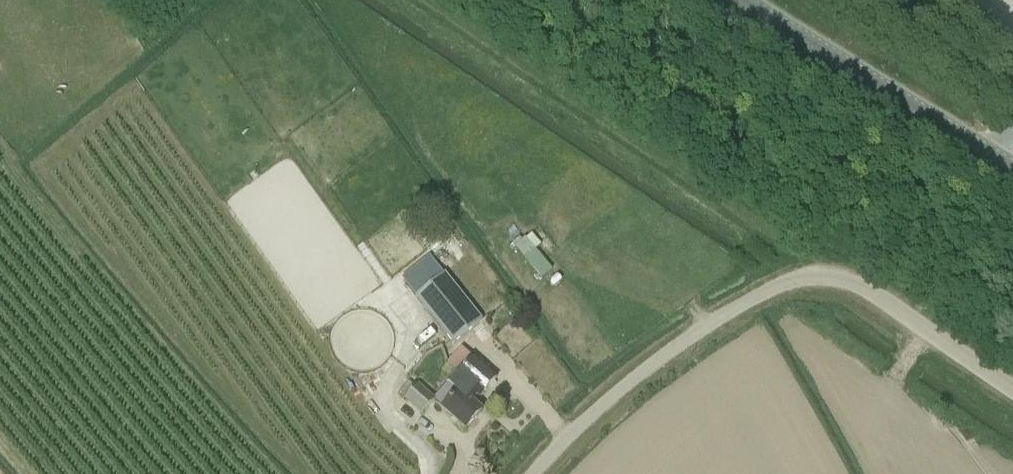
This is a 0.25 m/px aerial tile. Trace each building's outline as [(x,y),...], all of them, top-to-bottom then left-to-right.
[(543,279),(555,269),(527,234),(515,244),(543,279)] [(432,258),(403,281),(415,296),(444,273),(432,258)] [(444,273),(415,296),(453,345),(482,321),(459,291),(451,282),(444,273)] [(459,390),(471,401),(476,394),(481,397),(497,378),(461,349),(450,362),(458,370),(457,371),(448,381),(459,390)] [(398,393),(405,399),(421,414),(434,401),(416,387),(415,388),(408,382),(398,393)] [(482,411),(471,401),(459,390),(441,410),(465,431),(482,411)]
